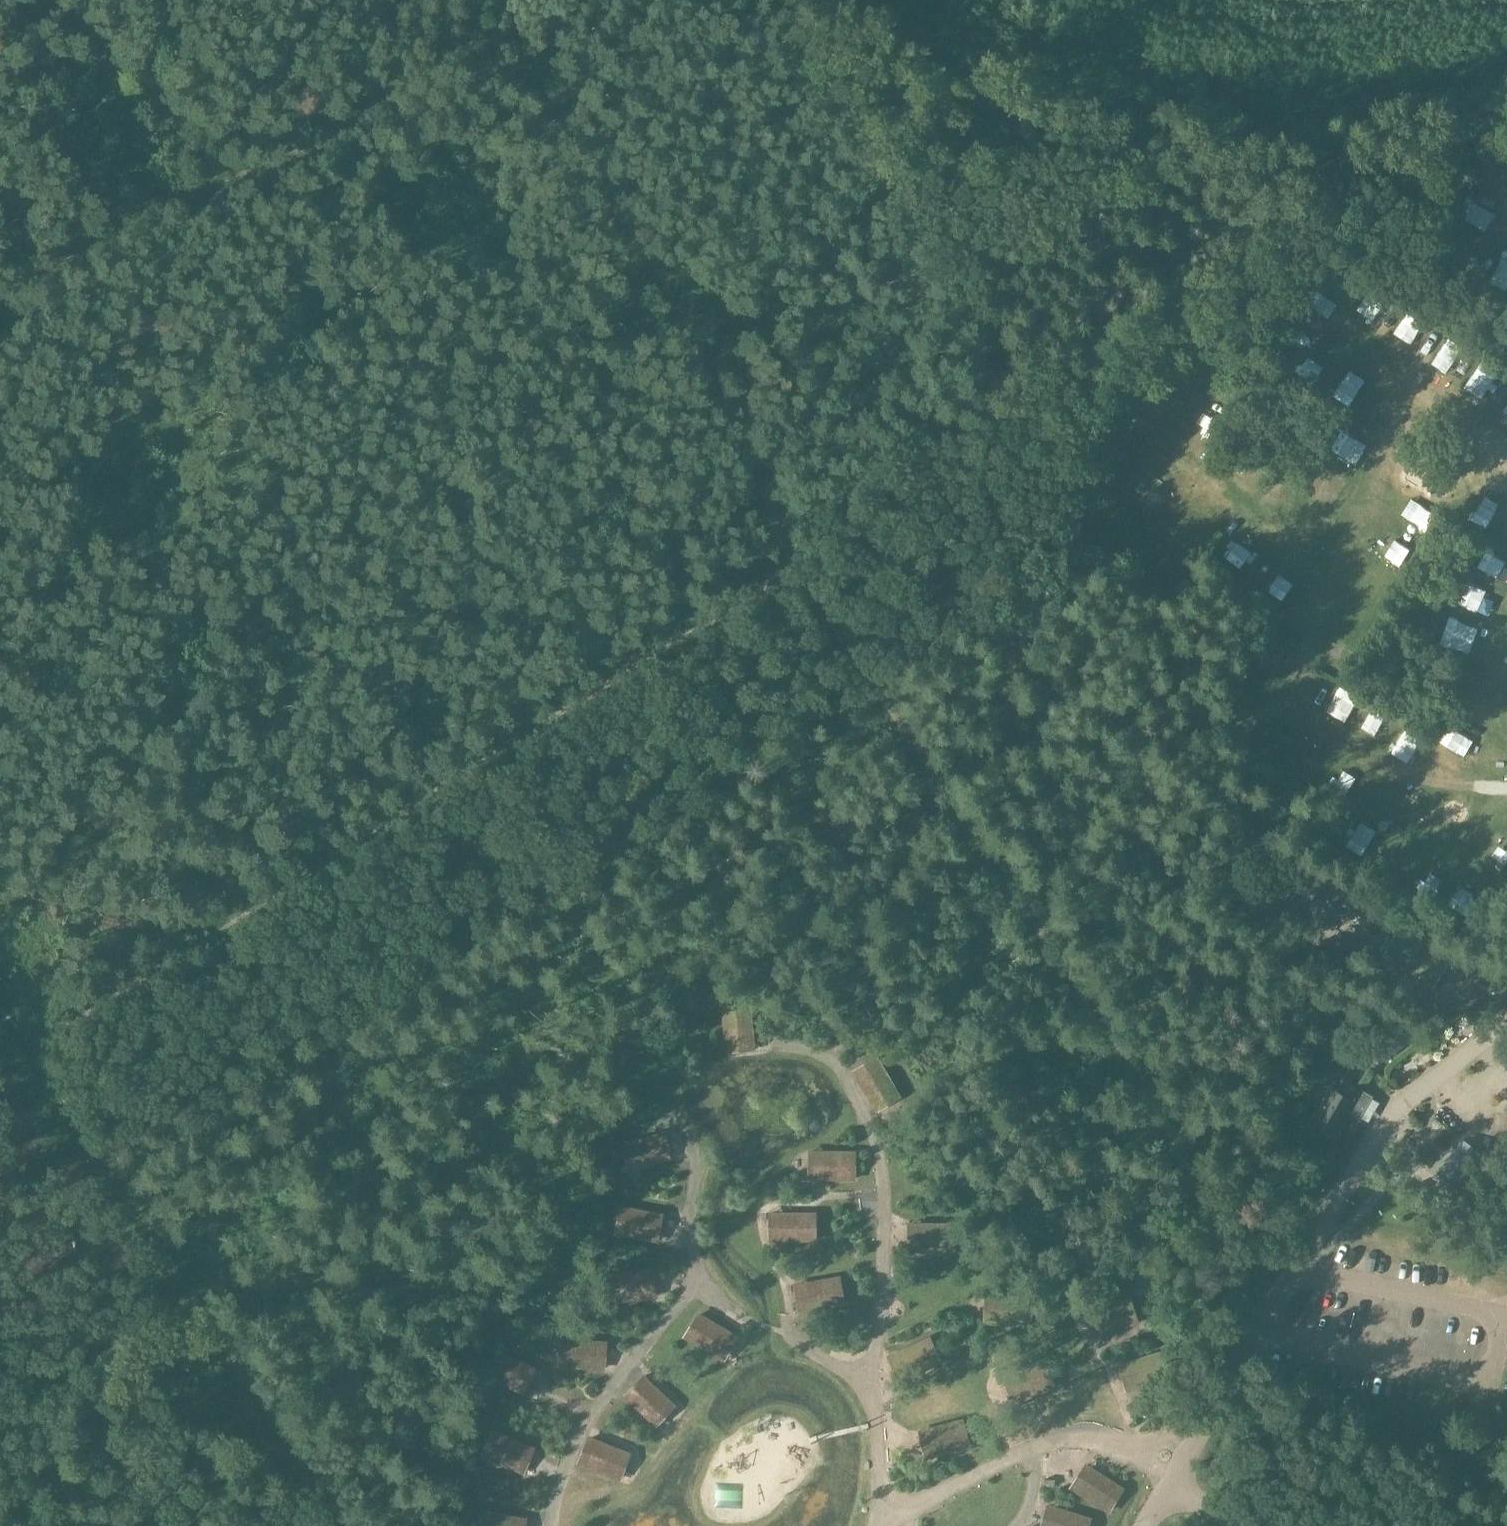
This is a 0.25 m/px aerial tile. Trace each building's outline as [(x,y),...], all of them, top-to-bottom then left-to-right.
[(1313,493),(1322,496),(1327,480),(1318,477),(1313,493)] [(1374,714),(1357,739),(1376,752),(1393,726),(1374,714)] [(1448,753),(1449,767),(1470,765),(1469,752),(1448,753)] [(748,1005),(724,1008),(728,1045),(753,1042),(748,1005)] [(1464,1049),(1480,1039),(1470,1021),(1453,1031),(1464,1049)] [(1386,1037),(1377,1043),(1388,1061),(1397,1055),(1386,1037)] [(877,1059),(855,1072),(874,1104),(896,1091),(877,1059)] [(1360,1119),(1373,1097),(1361,1090),(1354,1102),(1330,1088),(1310,1122),(1334,1137),(1349,1112),(1360,1119)] [(654,1136),(619,1147),(627,1171),(662,1160),(654,1136)] [(1459,1188),(1483,1156),(1463,1141),(1439,1174),(1459,1188)] [(853,1153),(816,1152),(815,1177),(852,1178),(853,1153)] [(656,1215),(619,1207),(614,1232),(651,1240),(656,1215)] [(815,1215),(778,1215),(776,1240),(814,1241),(815,1215)] [(954,1251),(953,1224),(914,1224),(915,1252),(954,1251)] [(650,1296),(647,1271),(608,1275),(610,1301),(650,1296)] [(839,1276),(802,1283),(805,1309),(842,1303),(839,1276)] [(732,1334),(699,1314),(686,1336),(718,1356),(732,1334)] [(940,1361),(930,1339),(895,1354),(905,1377),(940,1361)] [(598,1344),(562,1341),(560,1367),(596,1370),(598,1344)] [(532,1370),(499,1353),(486,1376),(519,1394),(532,1370)] [(1169,1376),(1162,1354),(1126,1365),(1133,1388),(1169,1376)] [(669,1404),(644,1377),(625,1394),(650,1421),(669,1404)] [(963,1423),(927,1432),(933,1456),(969,1447),(963,1423)] [(524,1446),(490,1432),(480,1455),(515,1469),(524,1446)] [(624,1451),(588,1438),(579,1461),(615,1475),(624,1451)] [(1122,1488),(1091,1470),(1077,1491),(1109,1510),(1122,1488)] [(1055,1508),(1050,1525),(1087,1525),(1089,1520),(1055,1508)] [(479,1512),(477,1525),(515,1525),(517,1518),(479,1512)]
